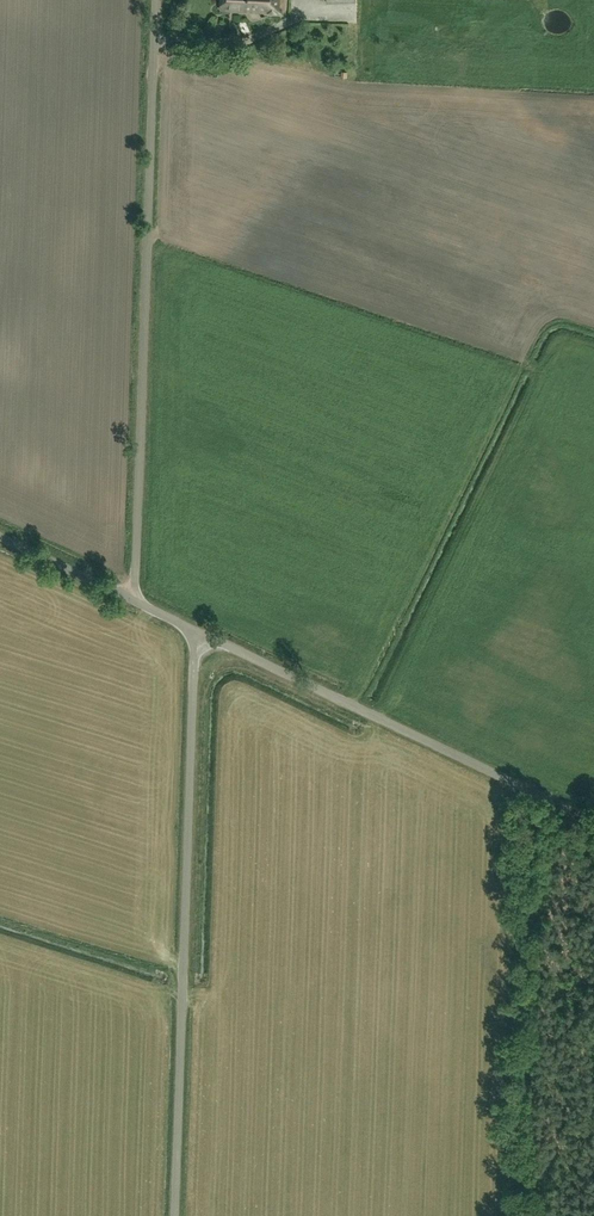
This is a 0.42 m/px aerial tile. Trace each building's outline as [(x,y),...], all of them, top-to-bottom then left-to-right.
[(283,0),(220,0),(220,9),(282,11),(283,0)] [(299,33),(290,39),(299,52),(307,46),(299,33)]
